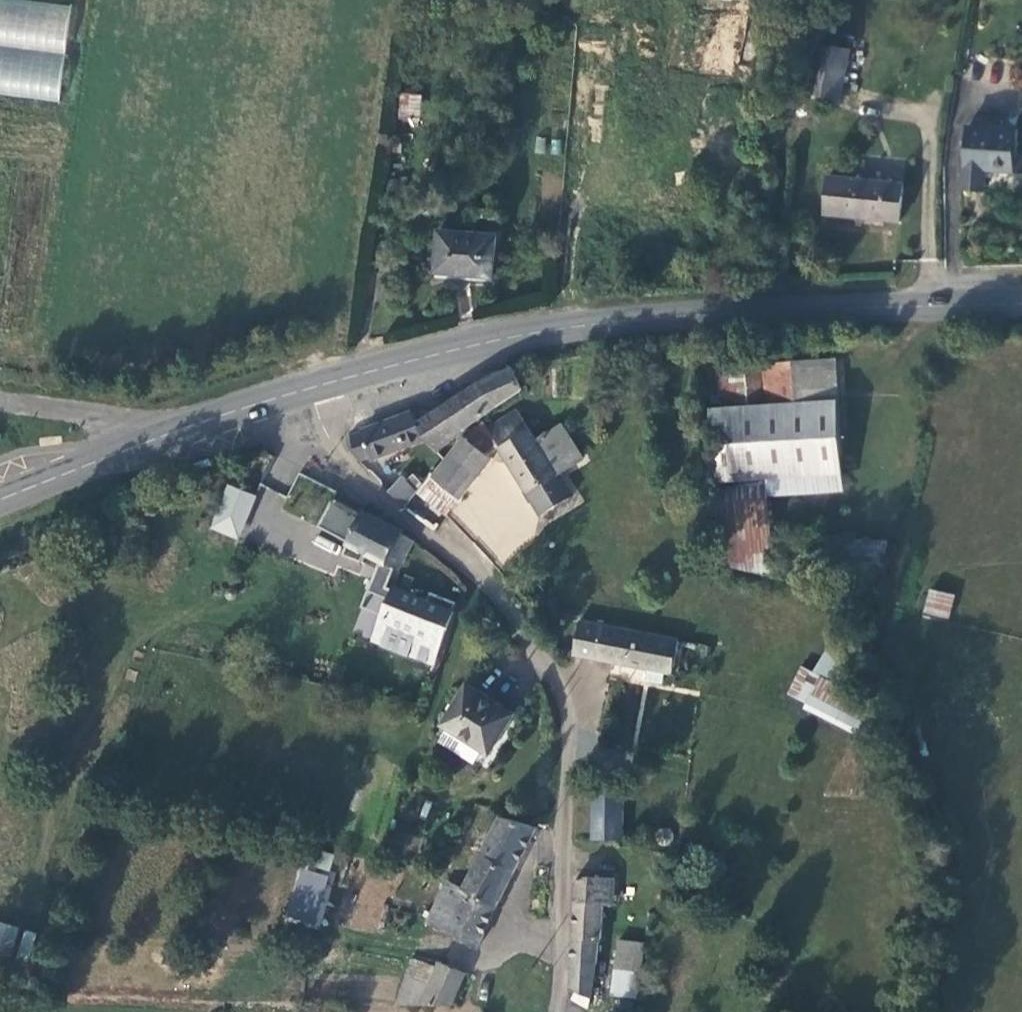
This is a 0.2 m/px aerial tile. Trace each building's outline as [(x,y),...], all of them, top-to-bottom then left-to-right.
[(60,100),(70,3),(39,0),(0,0),(0,94),(60,100)] [(849,48),(820,44),(811,90),(841,96),(849,48)] [(421,93),(402,92),(400,117),(420,118),(421,93)] [(1018,129),(966,126),(964,167),(1015,170),(1018,129)] [(902,183),(829,177),(825,214),(898,221),(902,183)] [(438,271),(496,275),(499,233),(440,229),(438,271)] [(720,407),(708,408),(725,566),(775,575),(770,475),(844,472),(838,359),(813,359),(811,338),(766,339),(765,352),(717,355),(720,407)] [(475,386),(419,422),(427,436),(438,451),(464,430),(531,392),(521,365),(475,386)] [(490,429),(542,514),(574,495),(560,474),(538,438),(520,410),(490,429)] [(389,452),(427,436),(419,422),(413,412),(349,436),(349,446),(359,459),(389,452)] [(560,474),(585,457),(565,423),(538,438),(560,474)] [(495,458),(468,437),(445,463),(435,477),(430,475),(418,490),(449,516),(495,458)] [(402,477),(387,487),(403,505),(418,490),(402,477)] [(225,484),(210,530),(240,539),(255,493),(225,484)] [(398,567),(412,541),(402,535),(403,530),(364,509),(345,500),(329,532),(398,567)] [(889,539),(827,537),(827,577),(886,581),(889,539)] [(457,609),(394,585),(376,639),(436,662),(457,609)] [(948,619),(954,595),(928,589),(922,614),(948,619)] [(577,656),(674,676),(681,641),(581,620),(577,656)] [(853,733),(868,704),(831,684),(842,664),(822,654),(812,672),(799,665),(782,697),(853,733)] [(517,713),(469,684),(443,726),(452,731),(491,753),(517,713)] [(482,769),(491,753),(452,731),(443,746),(482,769)] [(623,793),(596,793),(597,840),(624,841),(623,793)] [(502,817),(482,852),(518,867),(537,827),(502,817)] [(663,846),(668,848),(673,846),(677,841),(676,835),(673,831),(668,829),(662,831),(659,836),(660,841),(663,846)] [(482,852),(464,887),(470,889),(501,903),(518,867),(482,852)] [(286,922),(321,928),(331,874),(296,868),(286,922)] [(367,875),(357,903),(381,912),(391,883),(367,875)] [(615,878),(578,877),(577,903),(574,968),(597,969),(604,905),(614,905),(615,878)] [(431,922),(449,931),(462,905),(470,889),(464,887),(453,882),(431,922)] [(480,948),(501,903),(470,889),(462,905),(449,931),(480,948)] [(19,926),(0,923),(0,954),(14,956),(19,926)] [(24,966),(37,935),(21,928),(8,959),(24,966)] [(645,944),(620,941),(617,968),(641,971),(645,944)] [(412,961),(399,1005),(452,1005),(467,966),(412,961)] [(574,968),(573,986),(592,1005),(593,995),(597,969),(574,968)] [(637,997),(641,971),(617,968),(614,994),(637,997)]
